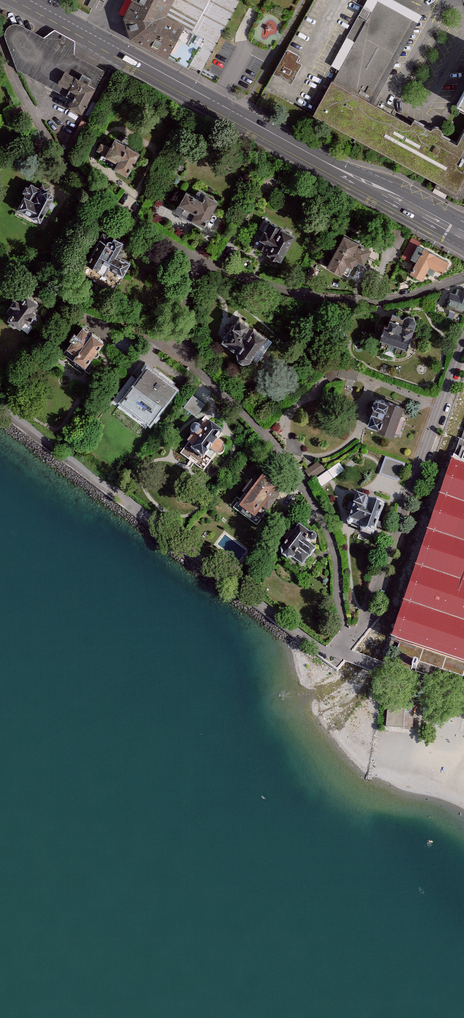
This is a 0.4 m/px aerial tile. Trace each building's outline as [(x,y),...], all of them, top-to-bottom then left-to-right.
[(127,16),(127,26),(129,35),(136,42),(169,58),(183,26),(170,17),(177,0),(134,0),(127,16)] [(390,0),(367,0),(329,69),(335,72),(379,95),(421,17),(390,0)] [(207,47),(215,50),(231,11),(222,8),(222,9),(215,6),(203,36),(210,39),(207,47)] [(10,27),(6,32),(17,69),(85,113),(107,72),(77,56),(75,45),(53,32),(45,39),(20,25),(10,27)] [(284,47),(270,73),(288,83),(302,57),(284,47)] [(335,72),(311,118),(459,200),(463,190),(463,129),(459,138),(442,130),(379,95),(335,72)] [(142,152),(117,137),(105,157),(131,171),(142,152)] [(54,194),(29,184),(18,211),(42,221),(54,194)] [(219,202),(189,186),(176,213),(205,228),(219,202)] [(295,233),(268,220),(255,246),(283,259),(295,233)] [(346,234),(329,266),(350,277),(358,262),(367,267),(376,250),(346,234)] [(118,245),(104,236),(86,267),(100,276),(104,271),(117,278),(125,265),(111,257),(118,245)] [(451,261),(426,248),(413,274),(425,280),(432,267),(445,273),(451,261)] [(449,307),(463,312),(463,293),(455,290),(449,307)] [(42,304),(26,294),(10,318),(26,329),(42,304)] [(394,308),(382,339),(406,349),(418,318),(394,308)] [(268,334),(239,315),(222,341),(251,360),(268,334)] [(106,339),(83,324),(62,354),(85,370),(106,339)] [(178,387),(147,365),(119,403),(150,426),(178,387)] [(185,406),(199,415),(207,402),(194,393),(185,406)] [(407,405),(379,397),(370,429),(398,437),(407,405)] [(224,437),(207,426),(191,451),(207,462),(224,437)] [(393,642),(463,665),(463,464),(462,464),(453,461),(393,642)] [(320,463),(308,472),(314,480),(326,471),(320,463)] [(263,478),(242,507),(258,519),(279,489),(263,478)] [(387,504),(355,494),(346,525),(378,534),(387,504)] [(307,536),(296,528),(279,552),(279,556),(283,559),(288,559),(299,567),(311,550),(301,543),(303,539),(308,543),(311,542),(313,540),(312,536),(310,535),(307,536)] [(407,700),(390,698),(387,729),(403,731),(407,700)]
